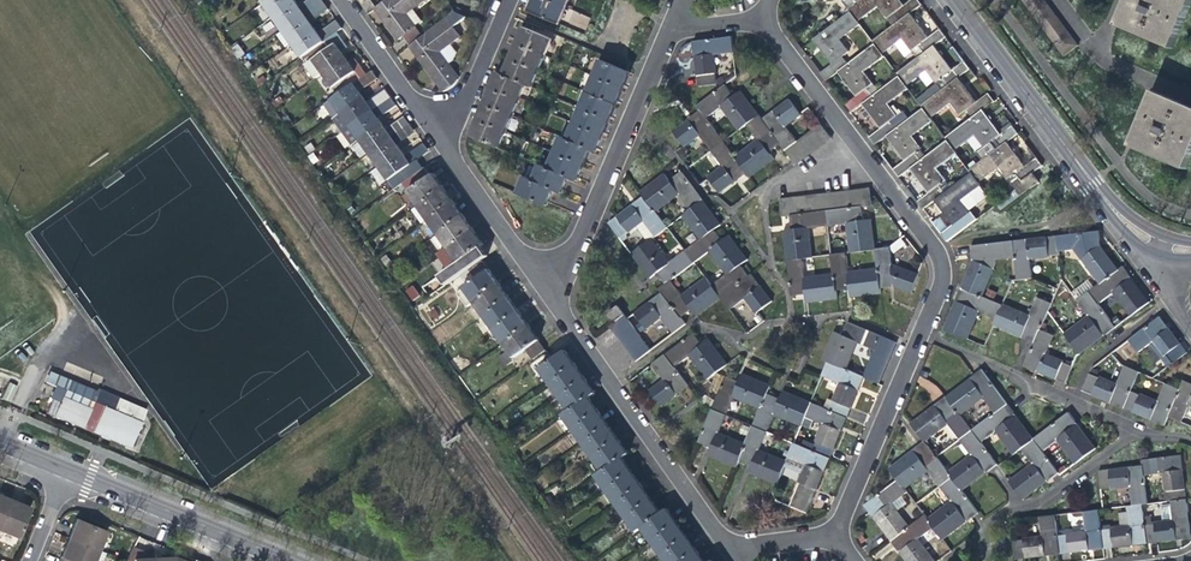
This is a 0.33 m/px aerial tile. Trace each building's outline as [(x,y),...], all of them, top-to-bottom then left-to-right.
[(272,14),(292,0),(263,0),(272,14)] [(307,4),(302,8),(298,3),(296,0),(292,0),(272,14),(282,28),(321,0),(305,0),(307,4)] [(317,17),(328,9),(322,0),(321,0),(282,28),(292,42),(315,25),(311,21),(308,17),(314,13),(317,17)] [(298,3),(302,8),(307,4),(305,0),(303,0),(302,1),(298,3)] [(411,46),(424,36),(408,15),(428,0),(387,0),(377,8),(389,25),(401,40),(404,37),(411,46)] [(565,10),(543,0),(536,0),(534,5),(530,13),(558,25),(565,10)] [(565,10),(569,0),(543,0),(565,10)] [(899,22),(909,14),(922,5),(918,0),(912,0),(904,6),(899,0),(860,0),(848,9),(851,12),(858,22),(878,7),(887,19),(893,14),(899,22)] [(1064,56),(1078,45),(1044,0),(1023,0),(1064,56)] [(1173,53),(1190,10),(1190,0),(1130,0),(1118,28),(1173,53)] [(585,30),(590,18),(568,9),(563,21),(585,30)] [(460,80),(450,66),(451,65),(451,64),(442,52),(450,46),(461,38),(454,28),(467,17),(456,12),(424,36),(411,46),(424,63),(446,93),(450,91),(455,87),(458,84),(460,80)] [(833,65),(821,74),(827,82),(839,72),(849,65),(843,57),(850,52),(841,39),(860,24),(858,22),(851,12),(815,39),(819,46),(833,65)] [(918,46),(923,54),(934,46),(946,37),(940,30),(928,39),(922,30),(909,14),(899,22),(873,41),(876,45),(882,54),(902,39),(911,51),(918,46)] [(335,19),(324,27),(326,31),(321,34),(318,31),(315,25),(292,42),(300,54),(307,50),(334,31),(340,27),(335,19)] [(521,36),(517,44),(544,56),(551,41),(524,29),(521,36)] [(342,41),(334,31),(307,50),(300,54),(306,62),(313,58),(322,71),(343,56),(339,50),(336,46),(342,41)] [(699,86),(717,84),(715,56),(735,53),(733,38),(694,42),(698,74),(699,86)] [(345,46),(342,41),(336,46),(339,50),(345,46)] [(238,58),(245,53),(238,43),(230,48),(238,58)] [(538,72),(544,56),(517,44),(513,53),(510,60),(538,72)] [(857,97),(845,106),(850,113),(863,104),(873,97),(867,89),(874,84),(866,72),(885,58),(882,54),(876,45),(849,65),(839,72),(846,81),(857,97)] [(442,52),(451,64),(456,60),(456,54),(450,46),(442,52)] [(943,79),(948,87),(958,79),(970,70),(965,63),(953,72),(945,61),(934,46),(923,54),(897,73),(899,77),(907,86),(926,71),(936,84),(943,79)] [(350,65),(347,61),(343,56),(322,71),(336,92),(365,72),(356,61),(350,65)] [(353,57),(347,61),(350,65),(356,61),(353,57)] [(531,88),(538,72),(510,60),(507,67),(503,76),(525,85),(531,88)] [(600,62),(593,77),(622,90),(626,81),(629,74),(600,62)] [(330,96),(340,110),(362,95),(358,89),(355,85),(360,81),(364,85),(376,77),(370,68),(365,72),(336,92),(330,96)] [(518,101),(525,85),(503,76),(497,73),(493,83),(490,89),(518,101)] [(619,96),(622,90),(593,77),(587,93),(615,106),(619,96)] [(882,129),(869,139),(875,146),(887,137),(897,129),(891,122),(898,116),(889,104),(909,89),(907,86),(899,77),(873,97),(863,104),(869,112),(882,129)] [(967,112),(972,119),(982,111),(995,102),(989,95),(977,104),(968,92),(958,79),(948,87),(921,106),(924,110),(931,119),(950,104),(960,117),(967,112)] [(361,87),(364,85),(360,81),(355,85),(358,89),(361,87)] [(738,131),(747,125),(759,116),(747,99),(741,92),(734,97),(725,85),(696,107),(700,112),(705,119),(720,107),(738,131)] [(383,87),(371,96),(374,100),(368,104),(365,100),(362,95),(340,110),(349,123),(389,96),(383,87)] [(512,117),(518,101),(490,89),(487,97),(484,104),(512,117)] [(613,112),(615,106),(587,93),(580,109),(609,121),(613,112)] [(1131,148),(1185,172),(1190,159),(1190,109),(1155,93),(1131,148)] [(380,108),(382,112),(394,103),(389,96),(349,123),(341,129),(351,142),(358,137),(380,121),(377,116),(374,112),(380,108)] [(369,97),(365,100),(368,104),(374,100),(371,96),(369,97)] [(771,115),(763,121),(781,145),(786,152),(797,144),(790,135),(786,130),(802,117),(789,100),(771,115)] [(480,114),(477,120),(505,133),(512,117),(484,104),(480,114)] [(606,127),(609,121),(580,109),(573,125),(602,137),(606,127)] [(906,161),(893,171),(899,178),(911,169),(921,162),(916,154),(923,149),(914,136),(933,122),(931,119),(924,110),(897,129),(887,137),(895,147),(906,161)] [(990,143),(996,150),(1006,142),(1018,133),(1012,126),(1000,135),(989,119),(982,111),(972,119),(946,138),(948,142),(955,151),(975,136),(983,148),(990,143)] [(699,135),(711,151),(723,143),(705,119),(700,112),(693,116),(672,132),(684,147),(699,135)] [(402,114),(390,123),(393,127),(387,131),(385,127),(380,121),(358,137),(368,151),(395,131),(408,122),(402,114)] [(759,140),(735,158),(745,172),(750,179),(775,160),(770,154),(776,149),(781,145),(763,121),(759,116),(747,125),(759,140)] [(498,148),(505,133),(477,120),(474,128),(470,136),(498,148)] [(414,130),(408,122),(395,131),(398,135),(392,138),(396,143),(414,130)] [(599,144),(602,137),(573,125),(566,140),(589,150),(595,153),(599,144)] [(832,139),(822,125),(797,144),(786,152),(793,160),(797,166),(832,139)] [(399,148),(396,143),(392,138),(398,135),(395,131),(368,151),(377,164),(399,148)] [(585,159),(589,150),(566,140),(561,138),(554,154),(582,166),(585,159)] [(329,141),(317,153),(326,163),(339,152),(329,141)] [(422,142),(403,154),(406,157),(411,153),(414,157),(427,149),(422,142)] [(930,194),(917,203),(923,211),(936,201),(946,194),(940,186),(947,181),(938,169),(957,154),(955,151),(948,142),(921,162),(911,169),(919,179),(930,194)] [(1000,211),(1028,190),(1022,182),(1032,175),(1043,167),(1037,159),(1025,167),(1017,157),(1006,142),(996,150),(969,170),(972,174),(978,182),(998,167),(1015,191),(996,206),(1000,211)] [(738,177),(745,172),(735,158),(723,143),(711,151),(723,167),(707,179),(717,192),(738,177)] [(417,161),(414,157),(411,153),(406,157),(403,154),(399,148),(377,164),(393,187),(421,168),(417,161)] [(578,175),(582,166),(554,154),(547,170),(567,179),(575,182),(578,175)] [(564,187),(567,179),(547,170),(539,166),(532,180),(553,189),(561,193),(564,187)] [(407,192),(416,205),(442,187),(436,178),(433,174),(430,176),(424,167),(400,184),(405,192),(407,192)] [(678,197),(690,212),(702,203),(694,191),(689,184),(681,174),(668,183),(663,176),(639,194),(644,200),(654,215),(678,197)] [(933,224),(942,235),(947,242),(977,220),(971,213),(969,214),(968,213),(989,197),(978,182),(972,174),(946,194),(936,201),(940,207),(937,209),(941,214),(944,212),(954,226),(949,230),(941,219),(933,224)] [(1038,182),(1032,175),(1022,182),(1028,190),(1038,182)] [(548,199),(553,189),(532,180),(524,177),(517,192),(545,204),(548,199)] [(449,197),(442,187),(416,205),(426,219),(452,201),(449,197)] [(782,219),(790,218),(826,214),(861,209),(871,208),(870,189),(780,201),(782,219)] [(665,230),(654,215),(644,200),(626,213),(607,227),(618,241),(643,223),(654,238),(665,230)] [(457,208),(452,201),(426,219),(436,233),(462,215),(457,208)] [(699,243),(684,255),(692,267),(708,255),(721,245),(713,233),(720,227),(714,219),(702,203),(690,212),(681,218),(699,243)] [(850,256),(874,253),(875,253),(873,237),(871,223),(863,224),(861,209),(826,214),(828,228),(846,226),(850,256)] [(784,233),(787,263),(802,262),(812,260),(808,230),(828,228),(826,214),(790,218),(791,226),(792,232),(784,233)] [(466,220),(462,215),(436,233),(446,247),(471,229),(466,220)] [(477,236),(471,229),(446,247),(457,262),(483,244),(477,236)] [(1075,250),(1102,284),(1119,272),(1102,248),(1101,243),(1099,232),(1056,237),(1058,252),(1075,250)] [(1059,257),(1058,252),(1056,237),(1022,241),(1012,242),(1014,256),(1017,279),(1034,277),(1032,259),(1059,257)] [(726,279),(710,291),(719,302),(748,281),(739,269),(747,263),(739,253),(729,239),(721,245),(708,255),(726,279)] [(656,276),(664,288),(669,284),(692,267),(684,255),(669,266),(650,241),(629,256),(639,269),(648,282),(656,276)] [(1000,258),(1014,256),(1012,242),(971,246),(972,258),(972,264),(963,286),(983,295),(1000,258)] [(891,251),(875,253),(874,253),(877,272),(879,290),(892,288),(910,296),(918,278),(906,273),(901,270),(899,273),(894,271),(891,251)] [(471,281),(480,294),(505,276),(497,264),(488,252),(476,261),(483,272),(471,281)] [(880,297),(879,290),(877,272),(847,276),(845,256),(832,258),(834,277),(836,293),(849,292),(850,301),(863,299),(880,297)] [(837,302),(836,293),(834,277),(804,281),(802,262),(787,263),(788,274),(791,298),(805,296),(807,306),(837,302)] [(1124,268),(1119,272),(1102,284),(1095,289),(1090,293),(1100,306),(1114,295),(1131,318),(1150,304),(1136,285),(1129,275),(1124,268)] [(480,294),(490,308),(515,290),(510,282),(505,276),(480,294)] [(750,279),(748,281),(719,302),(729,315),(744,304),(755,319),(771,306),(757,288),(750,279)] [(680,300),(669,284),(664,288),(657,293),(661,299),(662,298),(680,321),(690,313),(695,320),(719,302),(710,291),(704,282),(680,300)] [(1073,296),(1077,302),(1090,293),(1095,289),(1090,283),(1073,296)] [(405,290),(412,301),(420,296),(413,284),(405,290)] [(978,314),(995,321),(1003,304),(983,295),(963,286),(955,303),(944,328),(967,338),(978,314)] [(490,308),(500,323),(526,305),(520,297),(515,290),(490,308)] [(1118,328),(1100,306),(1090,293),(1077,302),(1089,318),(1067,335),(1082,355),(1102,340),(1118,328)] [(1004,301),(1003,304),(995,321),(993,324),(1009,331),(1034,343),(1039,331),(1052,302),(1034,294),(1026,311),(1004,301)] [(673,336),(685,328),(680,321),(662,298),(661,299),(635,318),(645,331),(655,324),(660,321),(673,336)] [(500,323),(510,336),(535,318),(530,310),(526,305),(500,323)] [(608,317),(613,325),(624,318),(617,310),(608,317)] [(543,330),(535,318),(510,336),(520,351),(533,342),(539,351),(552,342),(543,330)] [(651,353),(624,318),(613,325),(608,329),(610,333),(635,365),(651,353)] [(1160,318),(1129,341),(1138,354),(1153,343),(1172,366),(1188,354),(1167,326),(1160,318)] [(821,360),(826,362),(843,370),(855,343),(874,351),(880,337),(863,329),(846,322),(840,335),(832,332),(821,360)] [(1053,338),(1039,331),(1034,343),(1024,365),(1042,373),(1065,383),(1073,367),(1046,355),(1053,338)] [(681,347),(665,359),(674,371),(689,359),(707,382),(727,367),(710,344),(703,349),(694,337),(681,347)] [(874,351),(866,369),(882,376),(896,344),(880,337),(874,351)] [(537,369),(548,384),(573,366),(569,359),(563,351),(537,369)] [(689,390),(674,371),(665,359),(653,367),(661,378),(666,385),(650,397),(661,411),(689,390)] [(854,396),(862,378),(843,370),(826,362),(820,375),(820,376),(839,384),(828,411),(845,418),(854,396)] [(548,384),(558,398),(583,379),(579,374),(573,366),(548,384)] [(1098,398),(1122,409),(1130,392),(1138,374),(1122,367),(1114,385),(1089,374),(1081,391),(1098,398)] [(866,369),(862,378),(878,385),(882,376),(866,369)] [(979,371),(944,397),(958,415),(982,397),(993,412),(1004,403),(985,378),(979,371)] [(724,376),(710,408),(723,414),(730,396),(758,409),(768,385),(749,377),(740,373),(737,381),(724,376)] [(558,398),(568,413),(587,399),(594,395),(589,387),(583,379),(558,398)] [(1179,392),(1167,418),(1180,424),(1188,407),(1190,408),(1190,385),(1183,381),(1179,392)] [(9,382),(2,399),(11,403),(18,386),(9,382)] [(799,426),(803,417),(809,402),(787,393),(768,385),(758,409),(751,426),(764,431),(771,414),(799,426)] [(1157,404),(1130,392),(1122,409),(1139,417),(1163,428),(1167,418),(1179,392),(1165,386),(1157,404)] [(55,396),(87,409),(91,400),(59,388),(55,396)] [(47,415),(79,430),(87,409),(55,396),(47,415)] [(958,415),(944,397),(923,413),(909,423),(923,441),(946,424),(957,439),(969,430),(958,415)] [(561,418),(571,433),(598,414),(594,408),(587,399),(568,413),(561,418)] [(87,409),(137,428),(139,418),(91,400),(87,409)] [(822,425),(811,451),(827,458),(836,438),(845,418),(828,411),(809,402),(803,417),(822,425)] [(1011,455),(1020,448),(1032,439),(1017,419),(1004,403),(993,412),(969,430),(978,442),(994,431),(1011,455)] [(715,432),(723,414),(710,408),(695,441),(709,447),(705,455),(733,468),(743,444),(715,432)] [(87,409),(79,430),(129,449),(137,428),(87,409)] [(1068,413),(1032,439),(1041,451),(1055,440),(1073,463),(1083,456),(1093,448),(1068,413)] [(571,433),(581,446),(607,428),(602,421),(598,414),(571,433)] [(756,450),(764,431),(751,426),(743,444),(733,468),(756,478),(773,485),(774,486),(784,462),(756,450)] [(581,446),(591,460),(617,442),(613,435),(607,428),(581,446)] [(969,454),(946,472),(949,476),(960,492),(979,477),(996,465),(978,442),(969,430),(957,439),(969,454)] [(1059,474),(1041,451),(1032,439),(1020,448),(1031,463),(1008,481),(1023,501),(1045,484),(1059,474)] [(591,460),(601,474),(621,460),(627,455),(622,449),(617,442),(591,460)] [(927,469),(938,485),(949,476),(946,472),(934,456),(923,442),(902,457),(888,468),(897,479),(903,487),(927,469)] [(816,485),(827,458),(811,451),(792,443),(786,457),(805,465),(793,493),(809,499),(816,485)] [(1139,460),(1140,467),(1141,476),(1160,474),(1164,505),(1170,504),(1184,502),(1182,483),(1179,457),(1139,460)] [(595,478),(605,492),(631,474),(626,467),(621,460),(601,474),(595,478)] [(1129,489),(1132,508),(1140,507),(1144,507),(1141,476),(1140,467),(1122,469),(1099,471),(1102,492),(1129,489)] [(605,492),(615,506),(641,488),(635,480),(631,474),(605,492)] [(950,500),(926,519),(932,528),(941,540),(960,526),(976,513),(960,492),(949,476),(938,485),(950,500)] [(881,528),(890,541),(908,528),(891,504),(906,492),(903,487),(897,479),(864,505),(881,528)] [(615,506),(625,520),(651,502),(646,496),(641,488),(615,506)] [(7,500),(0,519),(0,530),(15,536),(27,508),(15,503),(7,500)] [(634,533),(640,529),(660,515),(655,507),(651,502),(625,520),(634,533)] [(1173,525),(1142,528),(1144,546),(1173,542),(1189,541),(1184,502),(1170,504),(1173,525)] [(1129,530),(1100,533),(1102,550),(1124,548),(1144,546),(1142,528),(1140,507),(1132,508),(1127,509),(1129,530)] [(640,529),(650,543),(676,525),(670,517),(666,511),(660,515),(640,529)] [(1086,534),(1057,538),(1058,555),(1080,553),(1102,550),(1100,533),(1098,512),(1083,513),(1086,534)] [(932,528),(926,519),(924,516),(908,528),(890,541),(903,557),(905,560),(932,560),(916,539),(932,528)] [(1035,557),(1058,555),(1057,538),(1055,516),(1040,518),(1042,539),(1011,543),(1013,560),(1035,557)] [(72,529),(68,538),(97,550),(105,531),(76,519),(72,529)] [(650,543),(660,558),(686,540),(680,532),(676,525),(650,543)] [(59,557),(70,560),(92,560),(96,550),(97,550),(68,538),(64,547),(59,557)] [(663,560),(684,560),(695,553),(691,547),(686,540),(660,558),(663,560)] [(92,560),(98,560),(102,553),(96,550),(92,560)] [(141,556),(129,551),(125,560),(141,560),(141,556)]
